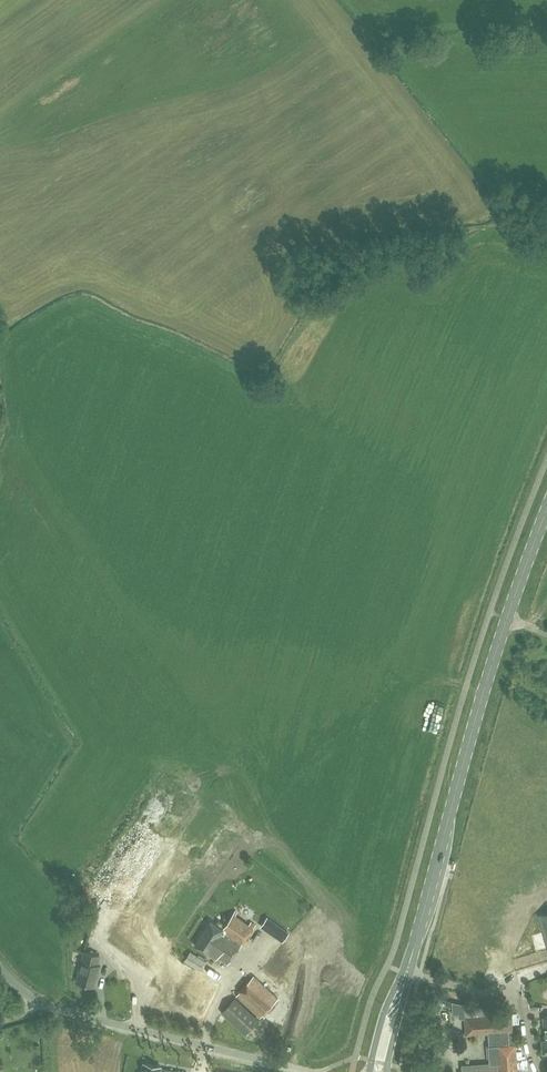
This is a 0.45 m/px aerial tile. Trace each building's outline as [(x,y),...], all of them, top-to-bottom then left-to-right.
[(256,925),(236,911),(223,929),(223,930),(222,932),(241,946),(256,925)] [(539,915),(546,944),(546,913),(539,915)] [(211,921),(195,945),(207,953),(208,952),(217,958),(218,956),(228,963),(241,946),(222,932),(223,930),(211,921)] [(283,929),(277,938),(282,942),(289,933),(283,929)] [(96,986),(101,965),(97,964),(100,955),(85,951),(77,981),(96,986)] [(194,972),(206,980),(210,974),(201,969),(206,961),(191,951),(184,961),(196,969),(194,972)] [(258,954),(257,959),(266,962),(268,957),(258,954)] [(529,973),(533,981),(542,977),(538,969),(529,973)] [(261,1017),(278,998),(254,976),(237,994),(261,1017)] [(246,1034),(259,1019),(235,997),(222,1012),(246,1034)] [(489,1032),(490,1045),(487,1045),(488,1058),(489,1057),(490,1064),(462,1065),(463,1071),(518,1071),(516,1044),(515,1044),(515,1043),(514,1043),(513,1030),(512,1030),(511,1014),(495,1015),(494,1010),(465,1004),(452,1001),(453,1014),(459,1014),(459,1018),(466,1018),(467,1034),(488,1032),(489,1032)] [(161,1068),(161,1066),(145,1063),(143,1071),(183,1071),(161,1068)]
